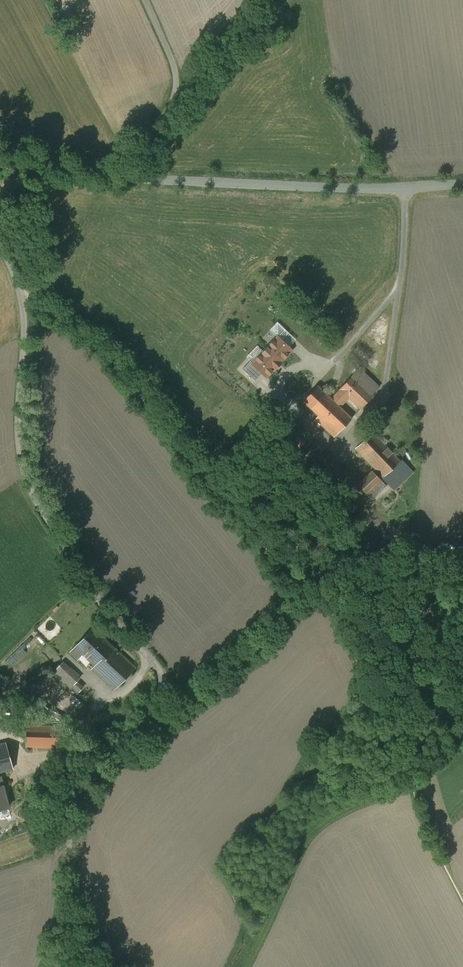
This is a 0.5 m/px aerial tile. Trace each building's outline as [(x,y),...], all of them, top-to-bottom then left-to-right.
[(262,378),(290,350),(273,334),(240,368),(253,380),(258,375),(262,378)] [(300,386),(302,384),(283,367),(270,381),(289,398),(295,392),(300,386)] [(379,387),(359,368),(352,376),(372,394),(379,387)] [(352,418),(340,407),(348,398),(349,397),(349,398),(361,409),(372,397),(373,396),(372,394),(352,376),(340,389),(340,390),(331,399),(333,401),(318,416),(315,419),(334,437),(352,418)] [(311,380),(303,389),(309,395),(317,386),(311,380)] [(303,389),(300,386),(295,392),(304,400),(309,395),(303,389)] [(331,399),(317,386),(309,395),(304,400),(303,401),(318,416),(333,401),(331,399)] [(400,461),(373,432),(356,448),(383,477),(384,476),(393,485),(408,471),(399,462),(400,461)] [(287,444),(295,452),(300,447),(293,439),(287,444)] [(372,471),(357,485),(372,500),(386,486),(372,471)] [(114,648),(93,628),(75,647),(95,666),(97,667),(114,648)] [(114,648),(97,667),(95,666),(93,668),(92,669),(93,670),(93,669),(113,688),(114,689),(114,688),(134,668),(135,667),(134,666),(134,667),(114,648)] [(77,681),(59,665),(53,671),(70,688),(77,681)] [(63,727),(27,726),(26,747),(62,748),(63,727)] [(13,768),(6,743),(0,745),(0,772),(13,768)] [(0,786),(0,810),(1,809),(1,810),(8,807),(6,798),(5,798),(2,786),(3,786),(2,785),(0,786)]
